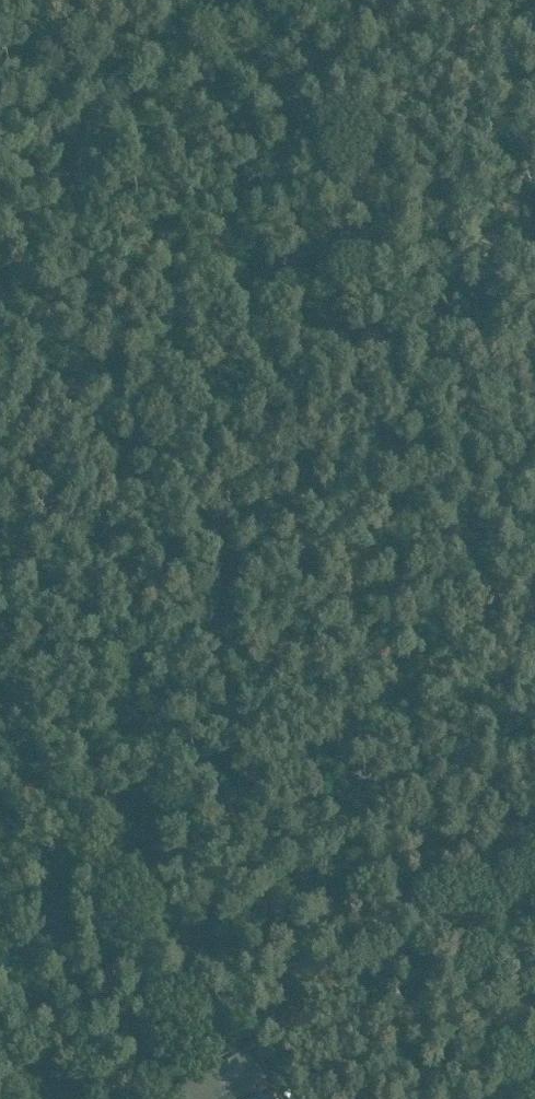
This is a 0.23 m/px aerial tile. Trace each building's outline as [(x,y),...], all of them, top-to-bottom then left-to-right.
[(273,1089),(252,1098),(278,1098),(273,1089)]
